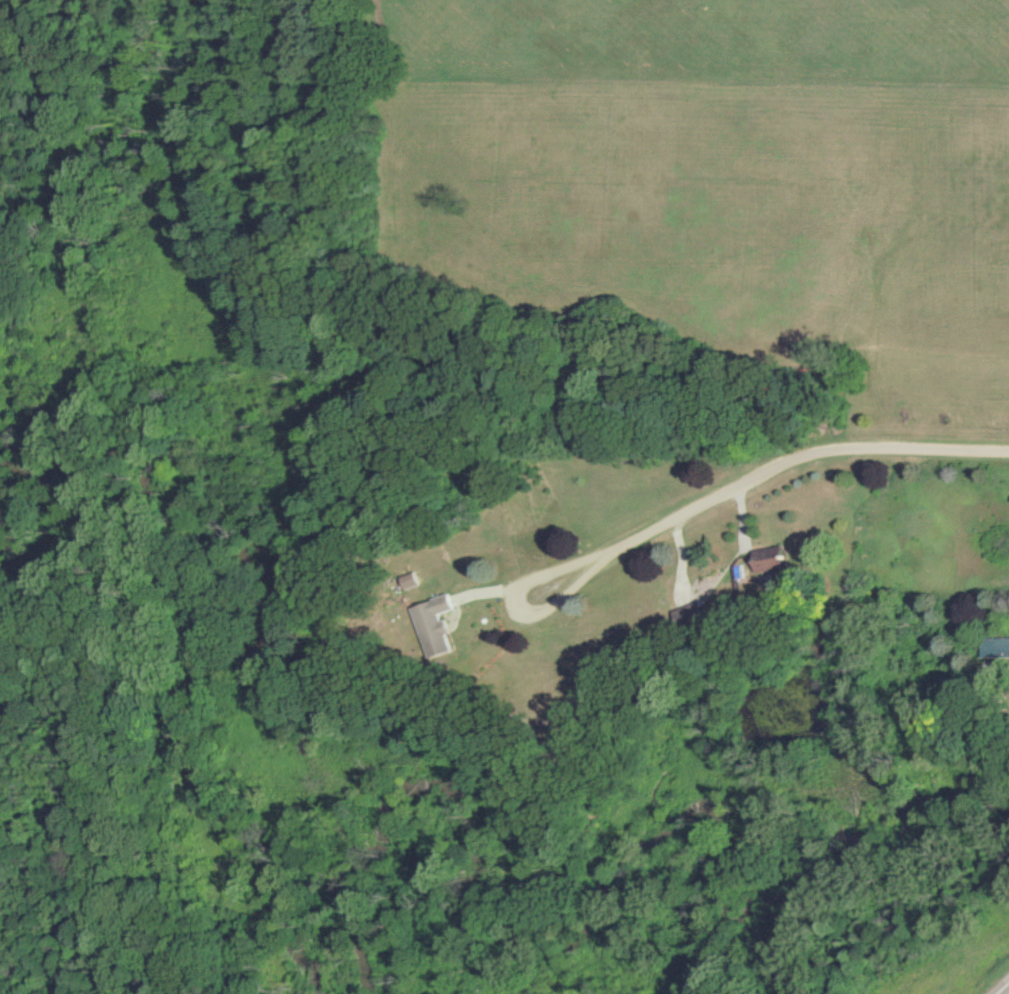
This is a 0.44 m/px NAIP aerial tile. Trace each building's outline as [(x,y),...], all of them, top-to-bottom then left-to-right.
[(791,570),(790,548),(761,549),(761,570),(791,570)] [(407,578),(412,590),(426,585),(421,572),(407,578)] [(420,607),(438,659),(460,651),(455,635),(457,635),(449,613),(461,609),(456,595),(420,607)] [(990,638),(990,657),(1008,657),(1008,638),(990,638)]
